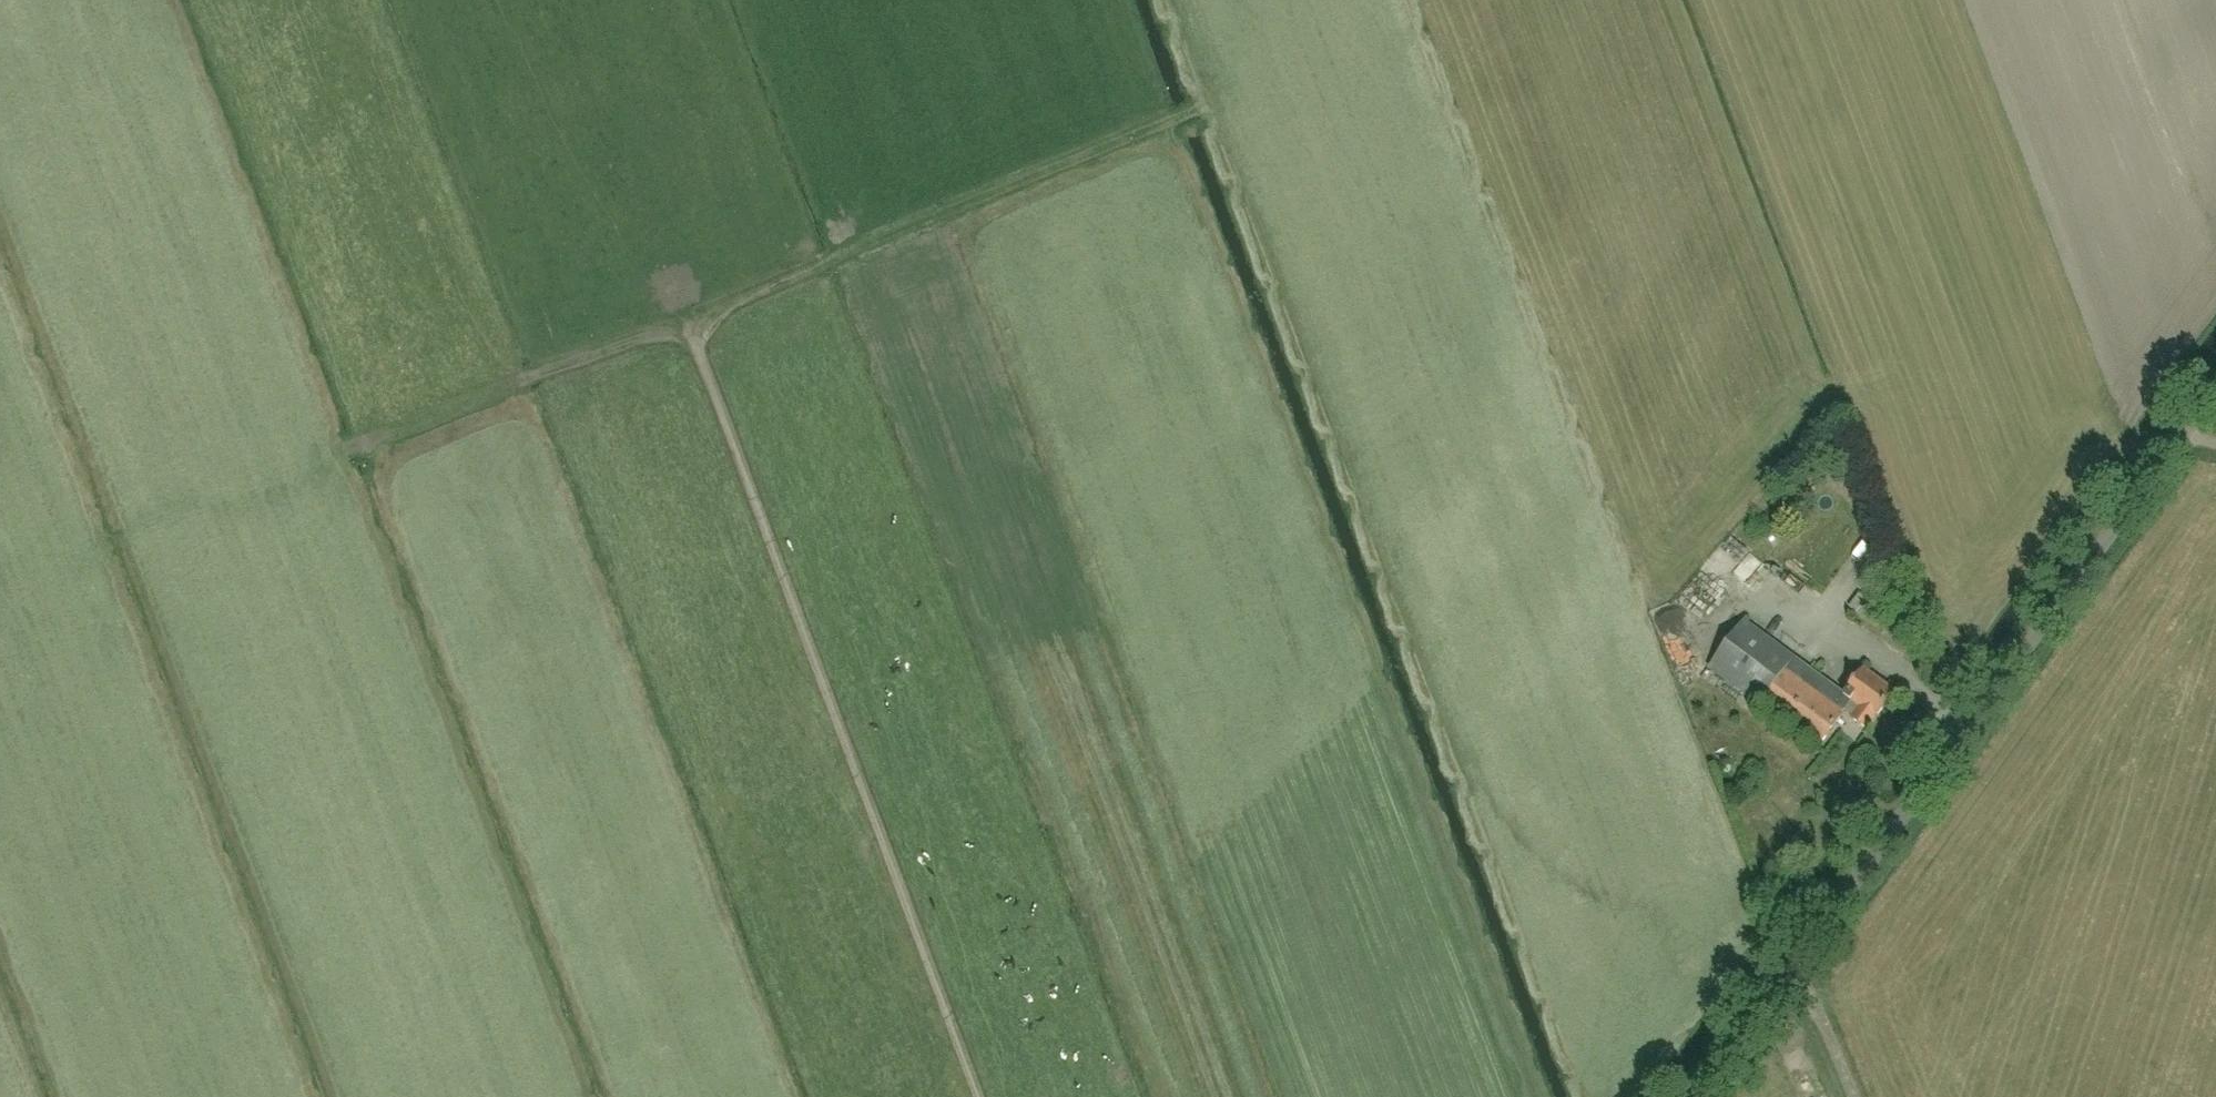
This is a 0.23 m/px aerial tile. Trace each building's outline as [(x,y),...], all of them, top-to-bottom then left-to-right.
[(1846,693),(1746,619),(1710,668),(1819,748),(1845,712),(1845,711),(1852,701),(1860,707),(1852,718),(1868,730),(1876,719),(1896,692),(1864,669),(1846,693)]
